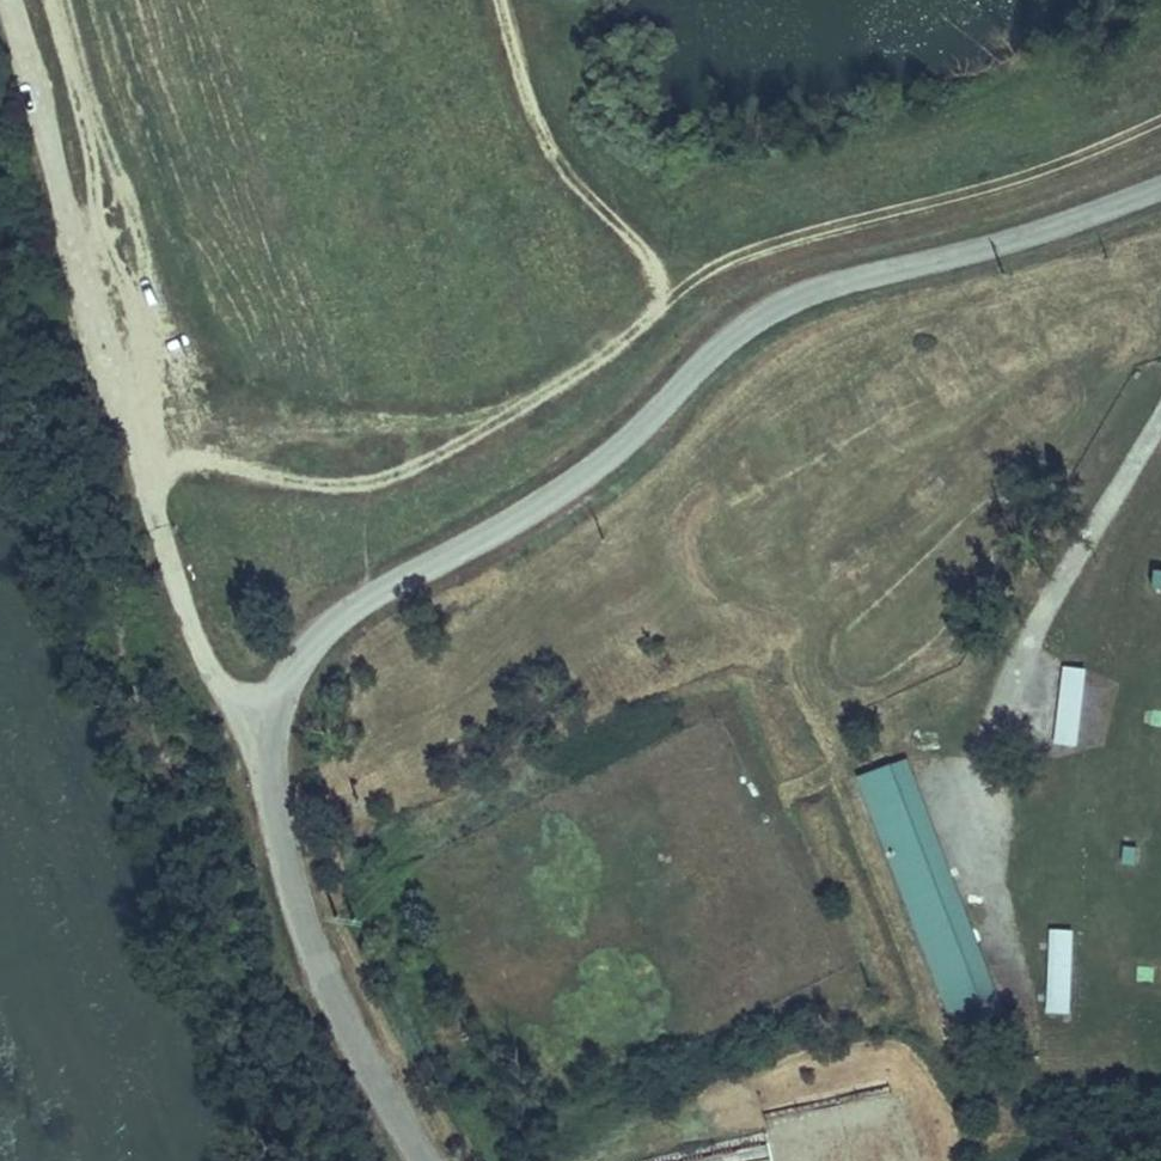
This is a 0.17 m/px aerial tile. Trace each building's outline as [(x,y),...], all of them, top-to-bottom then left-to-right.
[(1152,570),(1150,586),(1160,587),(1160,571),(1152,570)] [(1062,666),(1054,744),(1078,746),(1085,669),(1079,668),(1062,666)] [(904,758),(890,764),(986,1016),(987,1018),(1001,1012),(992,990),(904,758)] [(986,1016),(890,764),(856,777),(953,1031),(986,1018),(987,1018),(986,1016)] [(1137,848),(1123,846),(1120,863),(1135,865),(1137,848)] [(1073,929),(1051,928),(1047,1012),(1070,1013),(1073,929)]
